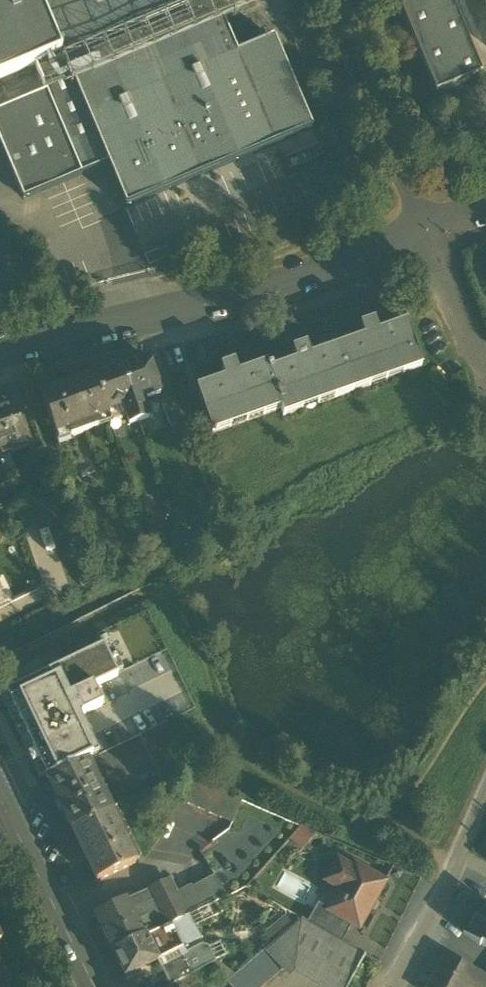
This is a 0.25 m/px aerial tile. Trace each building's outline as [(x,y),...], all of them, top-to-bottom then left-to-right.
[(62,54),(39,0),(0,0),(0,80),(62,54)] [(259,45),(237,55),(227,33),(214,0),(39,0),(62,54),(98,142),(108,164),(126,208),(311,130),(273,39),(259,45)] [(448,0),(394,0),(435,98),(481,79),(448,0)] [(249,23),(227,33),(237,55),(259,45),(249,23)] [(62,54),(0,80),(0,144),(23,199),(82,175),(73,153),(98,142),(62,54)] [(73,153),(82,175),(108,164),(98,142),(73,153)] [(364,339),(337,348),(352,392),(421,368),(405,324),(377,334),(373,323),(360,327),(364,339)] [(272,367),(267,368),(282,409),(284,416),(352,392),(337,348),(309,358),(305,347),(293,351),(297,363),(273,371),(272,367)] [(147,358),(120,367),(139,421),(148,418),(142,400),(160,394),(147,358)] [(212,434),(282,409),(267,368),(266,365),(238,375),(234,363),(221,368),(225,379),(197,389),(212,434)] [(129,425),(139,421),(120,367),(94,377),(107,412),(123,406),(129,425)] [(109,417),(107,412),(94,377),(41,396),(55,435),(68,430),(70,437),(98,427),(96,421),(109,417)] [(162,403),(170,425),(182,421),(174,398),(162,403)] [(0,410),(0,452),(25,443),(12,406),(0,410)] [(182,421),(170,425),(175,439),(187,435),(182,421)] [(30,453),(38,473),(50,469),(43,448),(30,453)] [(37,503),(44,524),(67,516),(60,495),(37,503)] [(8,534),(0,517),(0,538),(8,534)] [(155,523),(146,524),(152,542),(170,539),(168,526),(156,528),(155,523)] [(10,603),(0,582),(0,609),(10,603)] [(6,694),(30,744),(75,723),(70,713),(78,709),(81,717),(102,707),(93,689),(118,677),(103,647),(6,694)] [(30,744),(39,764),(84,742),(75,723),(30,744)] [(140,736),(165,788),(187,777),(167,723),(140,736)] [(92,758),(84,742),(39,764),(47,780),(85,762),(92,758)] [(110,813),(85,762),(47,780),(72,832),(110,814),(110,813)] [(177,800),(209,814),(219,791),(187,777),(177,800)] [(242,801),(219,791),(209,814),(232,824),(242,801)] [(72,832),(96,883),(135,864),(123,836),(128,834),(117,810),(110,813),(110,814),(72,832)] [(314,839),(301,827),(289,840),(302,852),(314,839)] [(352,924),(359,928),(385,882),(354,865),(352,869),(338,860),(326,881),(341,889),(337,896),(340,898),(341,903),(336,913),(335,914),(352,924)] [(193,887),(204,908),(226,897),(215,875),(193,887)] [(170,924),(188,916),(181,902),(176,893),(169,879),(126,900),(145,937),(147,936),(170,924)] [(185,900),(181,902),(188,916),(204,908),(193,887),(192,885),(180,891),(185,900)] [(180,891),(176,893),(181,902),(185,900),(180,891)] [(94,916),(113,953),(145,937),(126,900),(94,916)] [(463,933),(480,946),(481,944),(485,948),(485,903),(463,933)] [(308,923),(342,942),(352,924),(335,914),(336,913),(319,904),(308,923)] [(189,916),(171,925),(184,948),(201,939),(189,916)] [(266,932),(274,942),(293,927),(285,917),(266,932)] [(159,961),(158,961),(161,967),(182,956),(186,954),(183,949),(184,948),(171,925),(170,924),(147,936),(159,961)] [(113,953),(125,977),(158,961),(159,961),(147,936),(145,937),(113,953)] [(337,939),(331,950),(352,961),(358,951),(337,939)] [(316,941),(303,964),(342,986),(356,964),(352,961),(331,950),(316,941)] [(208,948),(214,961),(227,955),(220,942),(208,948)] [(182,956),(192,975),(215,962),(214,961),(208,948),(204,947),(197,948),(186,954),(182,956)] [(469,984),(465,982),(472,969),(446,955),(433,980),(436,981),(433,986),(468,986),(469,984)] [(161,967),(170,985),(192,975),(182,956),(161,967)] [(291,986),(342,986),(303,964),(290,986),(291,986)] [(472,969),(465,982),(469,984),(468,986),(482,986),(485,979),(485,976),(472,969)] [(0,970),(0,986),(8,986),(0,970)]
